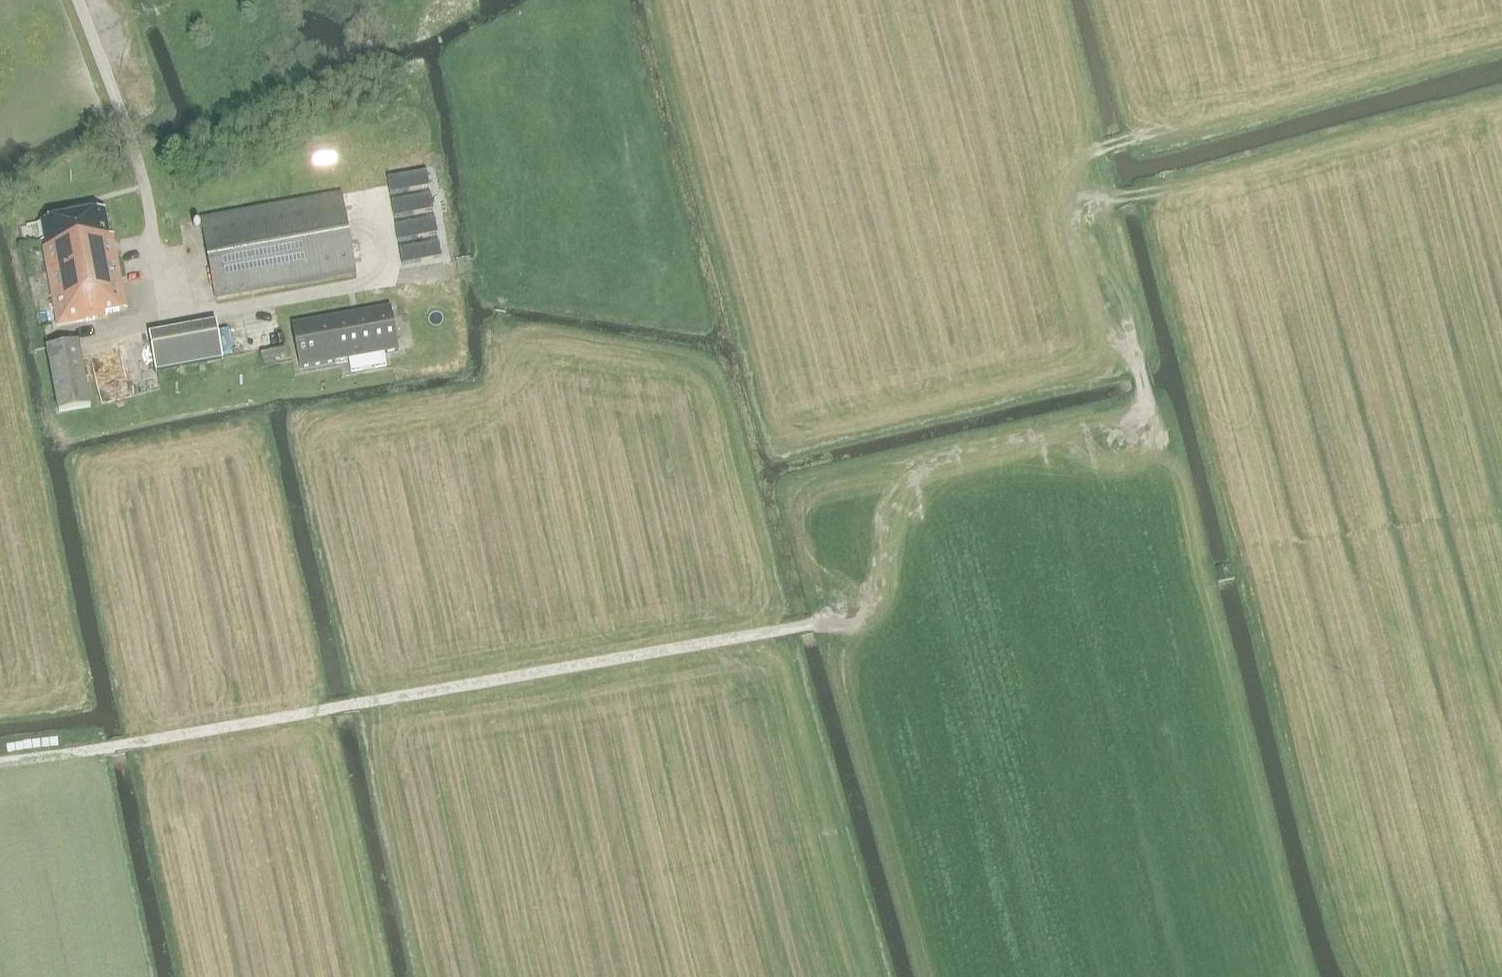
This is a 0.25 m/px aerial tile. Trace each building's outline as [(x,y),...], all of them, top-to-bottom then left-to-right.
[(432,172),(392,179),(395,195),(434,188),(432,172)] [(216,299),(355,274),(341,193),(201,219),(216,299)] [(436,197),(397,204),(400,220),(439,213),(436,197)] [(126,308),(125,304),(112,234),(108,235),(104,209),(40,221),(44,240),(41,241),(56,325),(106,316),(105,312),(126,308)] [(441,223),(401,230),(404,245),(443,238),(441,223)] [(445,248),(406,255),(409,270),(448,263),(445,248)] [(291,323),(300,368),(348,360),(350,371),(386,365),(384,353),(399,351),(391,306),(291,323)] [(148,333),(155,372),(223,360),(216,321),(148,333)] [(58,412),(90,406),(78,341),(46,347),(58,412)]
